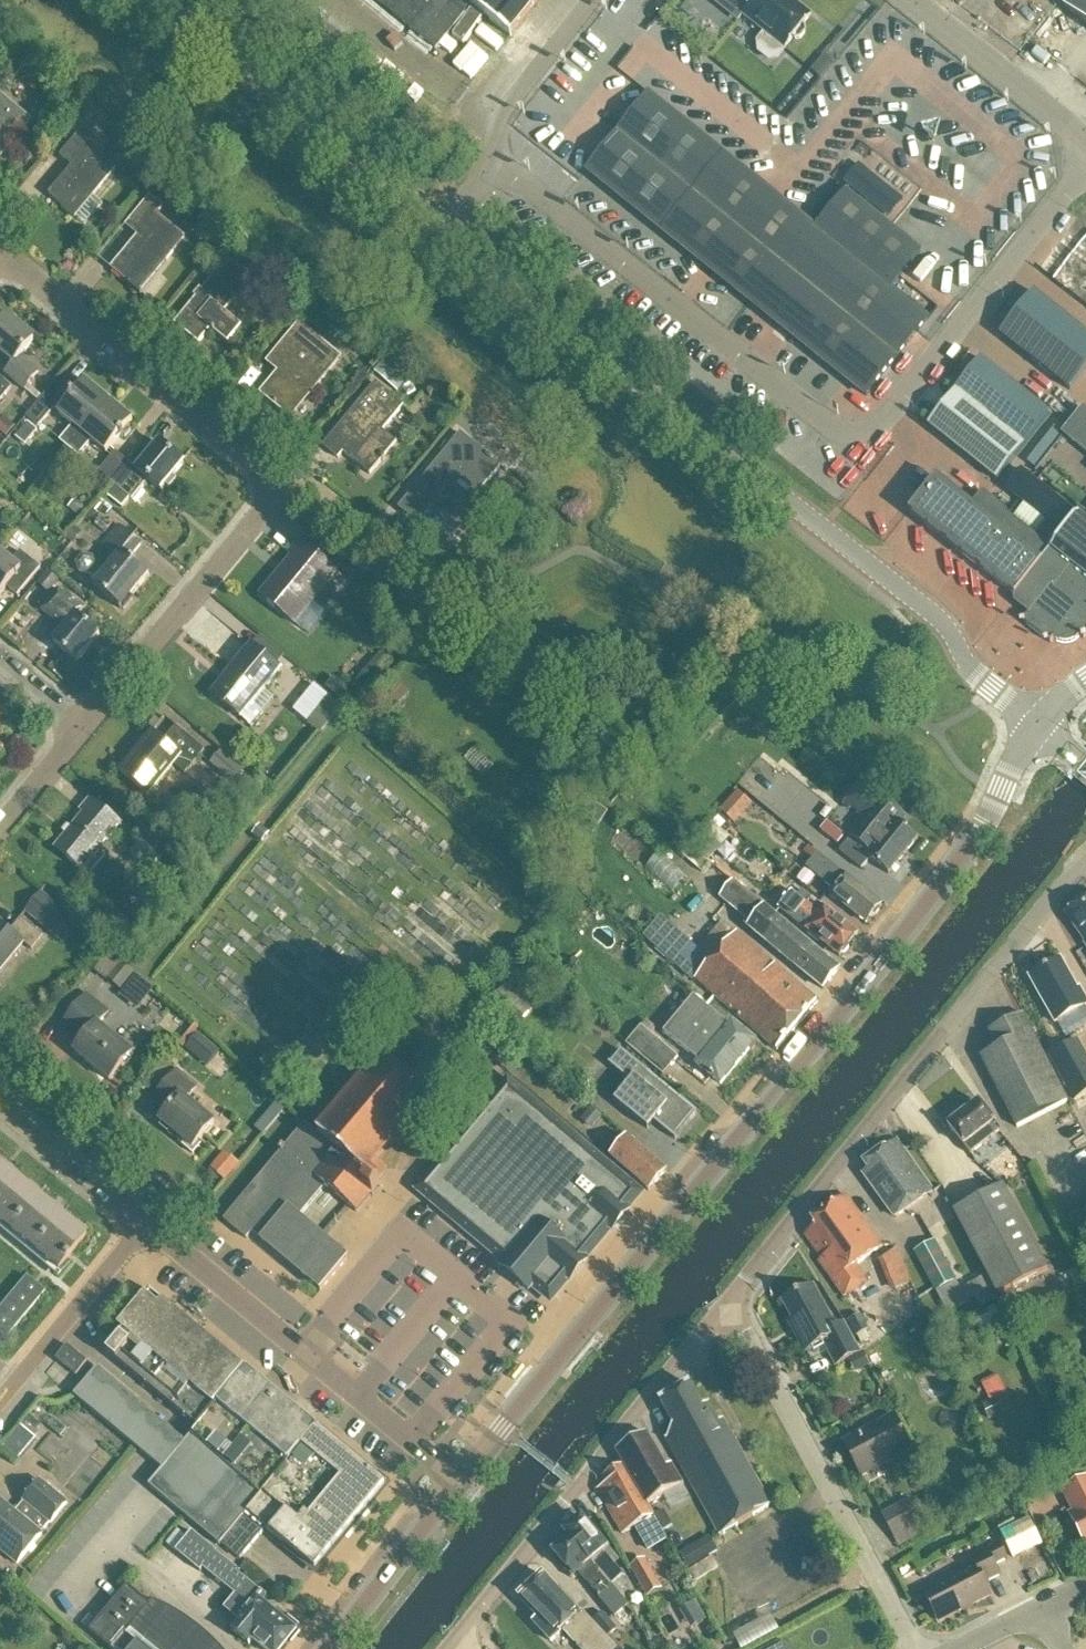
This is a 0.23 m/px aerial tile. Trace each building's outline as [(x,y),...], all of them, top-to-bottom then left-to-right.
[(437,53),(467,16),(464,14),(471,5),(512,39),(544,0),(371,0),(437,53)] [(758,0),(740,0),(751,9),(758,0)] [(744,18),(763,34),(757,42),(758,53),(767,61),(779,60),(785,51),(794,41),(796,43),(801,42),(806,36),(805,31),(803,29),(812,18),(789,0),(758,0),(751,9),(744,18)] [(1065,11),(1085,27),(1085,0),(1073,0),(1065,11)] [(0,58),(0,80),(6,85),(20,68),(27,74),(35,64),(11,44),(0,58)] [(929,323),(891,292),(817,232),(649,96),(587,173),(867,400),(929,323)] [(32,124),(0,98),(0,163),(32,124)] [(78,221),(117,172),(76,139),(59,160),(71,169),(49,197),(78,221)] [(902,205),(864,174),(851,190),(890,221),(902,205)] [(817,232),(891,292),(921,255),(847,195),(817,232)] [(140,296),(185,240),(158,218),(163,211),(152,201),(128,230),(138,239),(111,273),(140,296)] [(230,345),(242,329),(226,316),(253,282),(229,262),(176,326),(201,346),(213,331),(230,345)] [(300,294),(311,282),(296,270),(286,283),(300,294)] [(1000,337),(1070,393),(1085,373),(1085,336),(1033,295),(1000,337)] [(301,310),(312,320),(324,306),(313,296),(301,310)] [(15,365),(6,376),(25,392),(40,374),(22,359),(36,343),(22,332),(24,329),(8,315),(0,324),(0,353),(15,365)] [(293,422),(344,360),(301,325),(268,366),(278,374),(260,396),(293,422)] [(375,376),(390,389),(404,372),(389,359),(375,376)] [(928,429),(998,484),(1051,417),(981,362),(928,429)] [(13,391),(0,380),(0,407),(13,391)] [(71,451),(110,403),(87,384),(60,416),(75,428),(61,444),(71,451)] [(382,434),(403,409),(376,386),(323,448),(337,460),(343,454),(370,477),(396,446),(382,434)] [(47,397),(28,420),(40,430),(59,407),(47,397)] [(108,455),(134,424),(110,403),(71,451),(66,457),(75,465),(93,443),(108,455)] [(1085,410),(1064,436),(1085,453),(1085,411),(1085,410)] [(16,430),(5,421),(0,428),(0,434),(7,440),(16,430)] [(26,448),(38,434),(29,426),(17,440),(26,448)] [(461,477),(480,494),(500,470),(460,437),(398,512),(418,528),(461,477)] [(162,493),(185,465),(160,445),(138,472),(128,464),(112,483),(117,488),(131,500),(133,501),(149,482),(162,493)] [(109,487),(112,483),(128,464),(116,454),(97,477),(109,487)] [(1043,561),(1085,596),(1085,523),(1022,473),(1008,492),(1065,537),(1054,552),(1052,550),(1043,561)] [(936,480),(909,515),(1032,612),(1023,624),(1051,646),(1054,642),(1058,645),(1062,646),(1067,646),(1072,645),(1077,643),(1080,639),(1084,642),(1085,640),(1085,596),(1036,555),(1044,545),(1006,515),(996,527),(936,480)] [(131,500),(117,488),(109,499),(123,511),(131,500)] [(113,511),(102,502),(94,512),(100,517),(103,514),(108,518),(113,511)] [(122,611),(151,577),(130,560),(143,545),(120,527),(103,547),(118,559),(105,576),(98,570),(94,560),(84,558),(77,566),(81,576),(92,578),(98,583),(95,588),(122,611)] [(74,547),(82,536),(75,531),(67,541),(74,547)] [(339,576),(299,543),(288,556),(292,560),(261,598),(297,627),(339,576)] [(43,569),(23,552),(12,565),(0,554),(0,599),(9,588),(20,596),(43,569)] [(50,597),(60,584),(49,575),(38,587),(50,597)] [(78,617),(83,611),(60,591),(43,612),(66,631),(55,645),(79,664),(102,637),(78,617)] [(242,721),(282,672),(251,646),(210,695),(242,721)] [(343,707),(332,697),(323,710),(334,719),(343,707)] [(186,777),(206,753),(166,720),(124,770),(152,794),(174,768),(186,777)] [(471,954),(503,911),(484,884),(478,879),(431,813),(403,792),(389,802),(400,789),(346,748),(285,828),(275,835),(281,839),(298,863),(312,874),(319,864),(311,852),(320,845),(333,854),(320,864),(327,874),(339,858),(350,850),(327,881),(314,872),(339,907),(341,905),(454,991),(476,962),(471,954)] [(243,771),(222,753),(212,766),(233,784),(243,771)] [(839,855),(862,874),(871,864),(890,879),(920,842),(900,827),(905,822),(896,814),(897,813),(884,802),(863,785),(844,807),(850,812),(852,810),(859,816),(857,818),(865,825),(852,840),(852,839),(839,855)] [(719,815),(734,828),(753,806),(738,793),(719,815)] [(107,847),(123,828),(92,803),(82,814),(86,817),(57,851),(84,874),(85,874),(91,879),(113,853),(107,847)] [(261,829),(253,839),(263,847),(271,837),(261,829)] [(163,861),(143,845),(132,859),(152,875),(163,861)] [(667,852),(652,868),(678,892),(693,876),(667,852)] [(854,884),(831,866),(819,856),(807,870),(835,893),(831,897),(867,927),(882,907),(854,884)] [(734,884),(720,900),(747,923),(744,927),(822,994),(839,972),(734,884)] [(780,911),(795,924),(840,960),(858,937),(825,910),(820,917),(793,895),(780,911)] [(65,949),(81,928),(42,896),(26,916),(65,949)] [(1065,916),(1085,946),(1085,948),(1085,902),(1065,916)] [(45,940),(23,921),(12,934),(0,924),(0,977),(25,947),(33,954),(45,940)] [(650,943),(668,957),(777,1053),(818,1006),(737,935),(712,964),(684,939),(666,924),(650,943)] [(1085,1009),(1085,1002),(1080,991),(1077,992),(1061,963),(1030,980),(1056,1026),(1085,1009)] [(122,993),(136,975),(123,964),(109,981),(122,993)] [(534,1014),(507,991),(489,1013),(516,1036),(534,1014)] [(112,1085),(135,1057),(100,1028),(110,1016),(88,997),(65,1025),(86,1043),(76,1055),(112,1085)] [(699,1068),(718,1084),(721,1087),(755,1045),(733,1026),(731,1029),(695,999),(665,1035),(701,1065),(699,1068)] [(1018,1131),(1068,1105),(1023,1016),(989,1034),(998,1051),(981,1060),(1018,1131)] [(626,1046),(663,1077),(678,1059),(641,1029),(626,1046)] [(199,1037),(187,1051),(207,1068),(220,1054),(199,1037)] [(1076,1042),(1049,1058),(1074,1104),(1085,1097),(1085,1060),(1076,1042)] [(630,1085),(615,1104),(648,1132),(654,1125),(675,1142),(676,1142),(697,1116),(621,1053),(609,1067),(630,1085)] [(377,1161),(394,1142),(428,1101),(383,1063),(319,1138),(306,1128),(225,1224),(247,1242),(252,1235),(322,1294),(350,1260),(301,1219),(327,1188),(358,1215),(381,1187),(377,1183),(388,1171),(377,1161)] [(183,1142),(182,1142),(180,1144),(195,1156),(203,1146),(201,1144),(215,1126),(187,1103),(198,1089),(177,1072),(154,1099),(171,1113),(162,1125),(183,1142)] [(535,1281),(555,1298),(568,1282),(570,1284),(587,1263),(585,1262),(611,1232),(613,1233),(629,1213),(627,1212),(641,1196),(509,1086),(424,1188),(511,1260),(513,1258),(537,1279),(535,1281)] [(283,1104),(263,1128),(270,1134),(290,1110),(283,1104)] [(948,1129),(959,1142),(970,1158),(1002,1134),(980,1105),(976,1108),(975,1105),(965,1112),(967,1115),(948,1129)] [(666,1174),(629,1142),(628,1141),(611,1161),(650,1194),(666,1174)] [(896,1221),(934,1195),(897,1142),(864,1165),(869,1172),(864,1176),(896,1221)] [(234,1173),(221,1161),(212,1171),(226,1183),(234,1173)] [(56,1274),(85,1239),(0,1169),(0,1227),(56,1274)] [(999,1299),(1048,1273),(1004,1189),(955,1215),(999,1299)] [(882,1250),(846,1199),(814,1223),(818,1229),(806,1238),(823,1262),(819,1265),(834,1285),(882,1250)] [(936,1243),(917,1254),(939,1294),(958,1283),(936,1243)] [(904,1250),(884,1259),(899,1290),(919,1281),(904,1250)] [(982,1309),(999,1299),(987,1278),(963,1292),(970,1303),(976,1300),(982,1309)] [(44,1296),(25,1280),(0,1310),(0,1337),(6,1342),(44,1296)] [(970,1303),(963,1292),(958,1283),(939,1294),(951,1314),(970,1303)] [(837,1368),(860,1356),(844,1326),(836,1330),(814,1288),(783,1305),(800,1335),(796,1337),(806,1355),(824,1345),(837,1368)] [(121,1339),(108,1355),(198,1430),(245,1372),(151,1294),(121,1331),(125,1335),(121,1339)] [(868,1334),(860,1318),(849,1324),(857,1340),(868,1334)] [(88,1364),(69,1349),(68,1348),(56,1362),(77,1379),(88,1364)] [(869,1368),(864,1357),(854,1362),(860,1373),(869,1368)] [(97,1372),(74,1399),(163,1472),(149,1489),(220,1548),(247,1516),(261,1500),(191,1438),(185,1445),(97,1372)] [(198,1430),(191,1438),(261,1500),(302,1450),(317,1431),(245,1372),(198,1430)] [(989,1382),(995,1399),(1014,1393),(1008,1376),(989,1382)] [(721,1539),(772,1508),(724,1422),(719,1424),(709,1406),(703,1410),(690,1387),(661,1404),(674,1428),(667,1441),(721,1539)] [(862,1480),(912,1452),(894,1418),(844,1445),(862,1480)] [(261,1500),(247,1516),(270,1535),(316,1573),(385,1488),(317,1431),(302,1450),(261,1500)] [(7,1452),(21,1463),(38,1444),(24,1432),(7,1452)] [(648,1507),(684,1487),(672,1467),(666,1469),(647,1436),(617,1453),(648,1507)] [(666,1542),(653,1519),(623,1469),(604,1480),(608,1486),(598,1492),(623,1536),(635,1530),(648,1552),(666,1542)] [(19,1565),(42,1536),(51,1524),(52,1524),(68,1505),(40,1483),(25,1502),(16,1514),(0,1501),(0,1550),(19,1565)] [(1066,1495),(1077,1516),(1072,1519),(1085,1546),(1085,1485),(1066,1495)] [(923,1526),(911,1504),(883,1518),(895,1541),(923,1526)] [(674,1530),(665,1514),(656,1520),(665,1535),(674,1530)] [(265,1532),(247,1517),(221,1547),(240,1563),(265,1532)] [(587,1585),(600,1600),(598,1601),(615,1621),(629,1609),(612,1589),(623,1580),(610,1565),(611,1565),(602,1555),(609,1549),(598,1536),(596,1538),(582,1521),(565,1535),(566,1537),(550,1550),(563,1565),(561,1567),(572,1580),(578,1575),(587,1585)] [(167,1546),(177,1554),(188,1540),(178,1532),(167,1546)] [(258,1602),(262,1597),(236,1575),(238,1573),(216,1556),(216,1555),(192,1535),(188,1540),(177,1554),(176,1555),(200,1575),(203,1571),(225,1589),(236,1597),(225,1611),(240,1623),(232,1633),(249,1647),(254,1640),(260,1645),(259,1646),(262,1648),(286,1648),(298,1634),(258,1602)] [(709,1538),(680,1556),(689,1571),(719,1554),(709,1538)] [(1001,1578),(995,1568),(1006,1562),(1000,1549),(987,1555),(972,1563),(976,1569),(924,1595),(939,1623),(959,1613),(959,1615),(991,1599),(985,1586),(1001,1578)] [(720,1571),(713,1560),(691,1573),(698,1585),(720,1571)] [(664,1593),(653,1572),(648,1562),(633,1571),(649,1601),(664,1593)] [(591,1624),(583,1614),(580,1617),(543,1578),(520,1601),(538,1620),(533,1625),(552,1644),(563,1634),(577,1648),(615,1648),(606,1639),(591,1624)] [(216,1646),(208,1638),(200,1631),(191,1624),(182,1618),(173,1612),(163,1607),(154,1603),(150,1607),(128,1588),(90,1633),(109,1648),(219,1648),(216,1646)] [(708,1621),(696,1603),(680,1613),(692,1631),(708,1621)] [(789,1632),(779,1615),(742,1636),(749,1648),(758,1648),(789,1632)] [(600,1616),(591,1624),(606,1639),(614,1632),(600,1616)]
